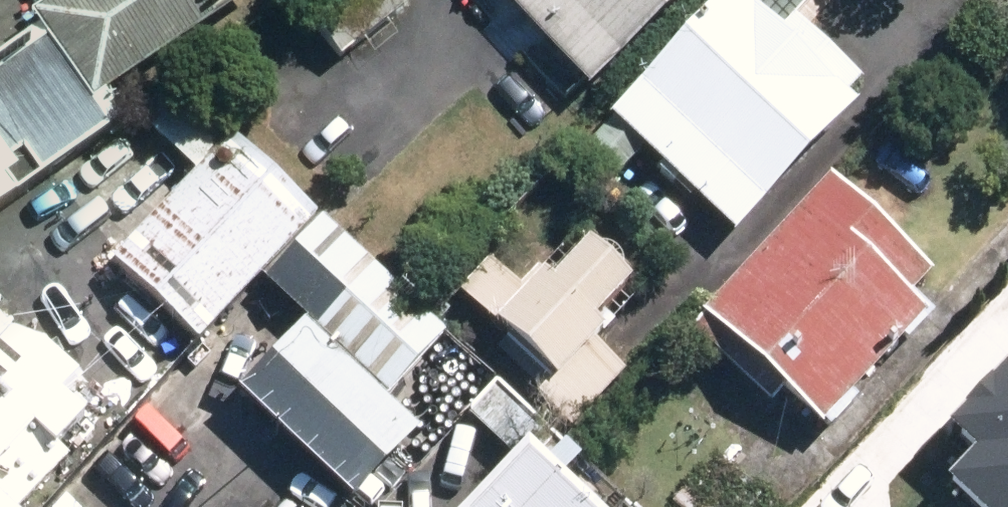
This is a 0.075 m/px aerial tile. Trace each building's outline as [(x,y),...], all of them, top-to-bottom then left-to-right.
[(30,17),(0,37),(0,170),(108,95),(90,70),(190,0),(18,0),(30,17)] [(309,19),(339,58),(405,8),(399,0),(334,0),(309,19)] [(584,92),(686,0),(500,0),(584,92)] [(570,153),(606,187),(641,150),(732,237),(855,108),(843,97),(859,81),(792,18),(809,0),(717,0),(570,153)] [(150,55),(115,93),(172,145),(89,235),(175,314),(293,186),(150,55)] [(825,180),(686,333),(767,405),(778,393),(820,431),(925,315),(904,297),(927,272),(825,180)] [(318,220),(261,281),(387,396),(443,335),(318,220)] [(487,258),(455,293),(548,381),(533,397),(569,432),(623,375),(591,345),(599,337),(588,327),(625,288),(583,248),(549,283),(534,268),(517,286),(487,258)] [(50,439),(38,428),(66,399),(44,379),(56,366),(0,313),(0,492),(50,439)] [(415,431),(300,321),(230,393),(346,504),(415,431)] [(937,413),(1007,479),(1007,339),(937,413)] [(422,506),(566,506),(490,435),(422,506)] [(934,506),(1005,506),(966,472),(934,506)]
